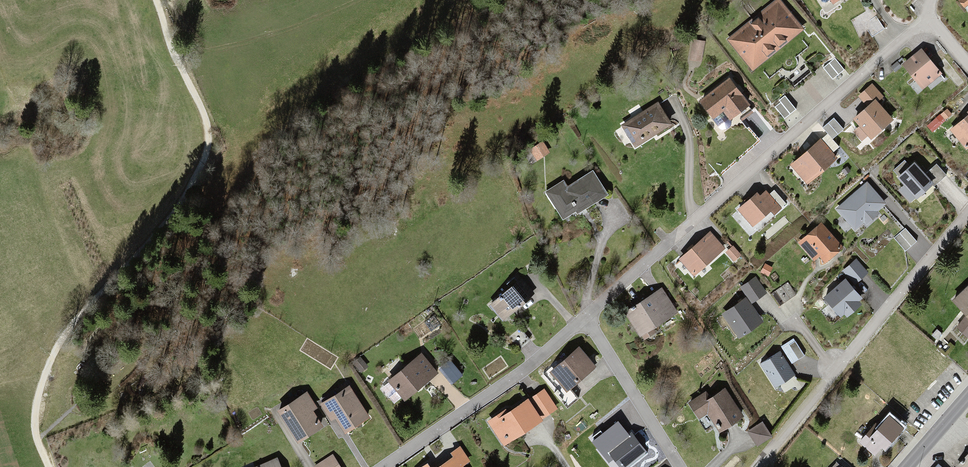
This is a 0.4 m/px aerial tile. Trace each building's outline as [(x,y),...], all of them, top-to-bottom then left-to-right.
[(728,43),(753,74),(803,33),(778,3),(728,43)] [(941,79),(919,52),(903,65),(924,92),(941,79)] [(730,83),(699,105),(711,123),(723,115),(728,122),(748,108),(730,83)] [(859,95),(869,107),(876,101),(882,96),(872,84),(859,95)] [(869,107),(855,120),(871,138),(892,120),(876,101),(869,107)] [(659,106),(623,129),(637,150),(672,128),(659,106)] [(947,109),(928,126),(933,130),(951,114),(947,109)] [(952,131),(967,148),(967,146),(967,117),(952,131)] [(834,120),(824,128),(833,137),(842,129),(834,120)] [(821,140),(792,165),(808,183),(837,159),(821,140)] [(525,159),(532,169),(551,155),(545,146),(525,159)] [(905,162),(894,171),(906,184),(900,189),(911,203),(933,184),(924,174),(915,163),(909,167),(905,162)] [(936,164),(924,174),(933,184),(945,174),(936,164)] [(558,217),(578,206),(603,190),(592,173),(569,188),(567,184),(547,195),(558,217)] [(886,205),(864,179),(833,205),(855,231),(886,205)] [(770,186),(743,207),(760,229),(787,207),(770,186)] [(841,247),(821,224),(800,242),(814,259),(819,254),(825,261),(841,247)] [(904,227),(893,237),(906,251),(917,241),(904,227)] [(715,235),(681,263),(698,284),(732,255),(715,235)] [(857,258),(844,269),(855,283),(868,272),(857,258)] [(754,277),(740,286),(747,297),(751,303),(765,294),(754,277)] [(518,278),(489,302),(505,322),(534,297),(518,278)] [(845,281),(825,298),(840,316),(844,312),(847,315),(860,305),(857,301),(861,299),(845,281)] [(950,301),(967,317),(967,282),(950,301)] [(666,289),(624,310),(635,334),(678,313),(666,289)] [(747,297),(724,312),(738,334),(761,320),(751,303),(747,297)] [(796,338),(783,345),(792,362),(805,355),(796,338)] [(575,346),(547,372),(565,391),(592,365),(575,346)] [(779,351),(759,363),(776,390),(796,378),(779,351)] [(420,356),(387,379),(402,399),(435,376),(420,356)] [(345,384),(321,401),(343,431),(366,415),(345,384)] [(722,387),(706,398),(701,391),(686,401),(695,415),(707,407),(721,427),(740,414),(722,387)] [(543,388),(486,419),(498,442),(556,410),(543,388)] [(302,391),(276,407),(294,438),(321,422),(302,391)] [(886,413),(859,441),(871,453),(898,425),(886,413)] [(632,433),(629,435),(618,421),(591,442),(609,464),(613,461),(618,466),(627,466),(646,452),(632,433)] [(762,424),(750,431),(756,439),(767,432),(762,424)] [(462,466),(467,463),(456,447),(449,451),(451,455),(431,466),(462,466)] [(955,465),(957,466),(967,466),(967,450),(955,465)] [(315,466),(340,466),(332,455),(315,466)] [(254,466),(279,466),(276,459),(254,466)]
